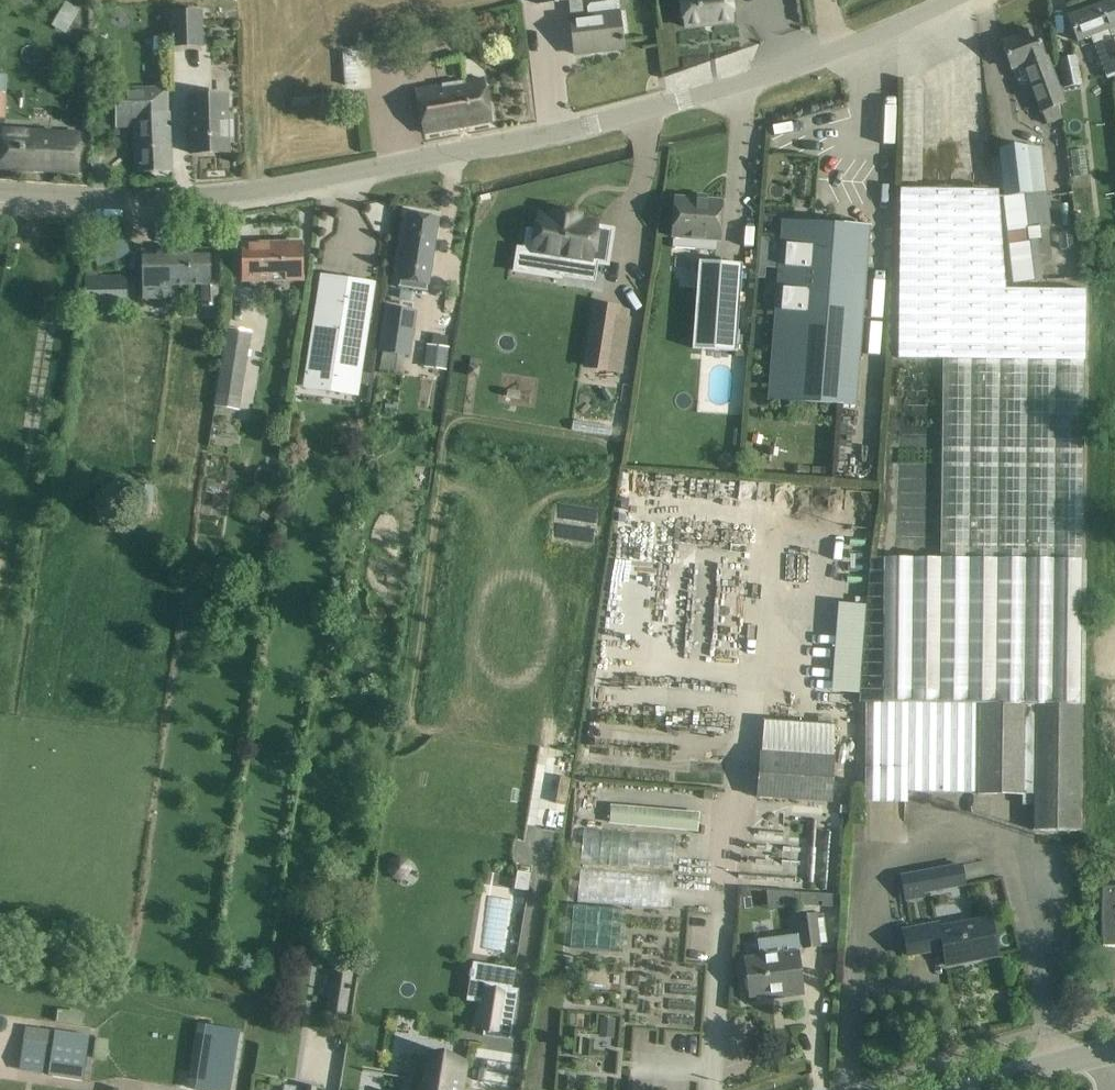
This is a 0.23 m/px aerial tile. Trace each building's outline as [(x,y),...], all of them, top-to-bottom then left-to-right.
[(682,9),(678,9),(680,23),(683,23),(684,28),(732,22),(729,0),(681,0),(682,9)] [(1099,5),(1114,46),(1114,0),(1113,0),(1099,5)] [(52,26),(66,35),(80,10),(66,2),(52,26)] [(571,21),(573,33),(575,55),(623,49),(619,15),(616,16),(614,5),(611,3),(590,5),(588,9),(589,19),(571,21)] [(1068,17),(1076,38),(1077,42),(1089,37),(1106,81),(1114,77),(1113,73),(1109,61),(1114,58),(1114,46),(1099,5),(1068,17)] [(201,11),(173,12),(174,47),(202,46),(201,11)] [(1025,86),(1029,85),(1040,114),(1043,113),(1048,125),(1061,120),(1057,108),(1066,105),(1048,57),(1045,59),(1034,31),(1001,43),(1011,69),(1013,69),(1019,84),(1025,86)] [(357,53),(343,54),(346,87),(359,86),(357,53)] [(1057,59),(1062,88),(1079,86),(1074,56),(1057,59)] [(484,78),(416,90),(423,134),(492,122),(484,78)] [(169,106),(168,88),(117,88),(117,119),(134,118),(136,172),(172,172),(171,150),(171,106),(169,106)] [(189,97),(190,132),(191,154),(228,153),(228,139),(233,139),(233,123),(227,123),(227,96),(189,97)] [(0,159),(0,169),(78,173),(79,151),(80,133),(2,129),(1,147),(0,159)] [(1041,148),(1001,152),(1015,285),(1043,281),(1037,229),(1050,227),(1041,148)] [(1085,150),(1071,152),(1074,179),(1088,177),(1085,150)] [(1085,362),(1085,291),(1077,290),(1005,289),(998,190),(900,190),(899,360),(944,360),(943,557),(884,558),(883,703),(866,703),(865,803),(907,804),(907,791),(979,792),(1034,793),(1034,830),(1079,830),(1085,362)] [(673,237),(672,248),(717,252),(718,241),(721,202),(676,199),(673,237)] [(516,247),(512,273),(562,281),(562,278),(595,283),(598,266),(609,268),(615,228),(599,226),(600,221),(583,218),(584,214),(550,208),(549,213),(536,211),(535,221),(534,221),(532,230),(526,228),(523,248),(516,247)] [(399,282),(400,282),(399,287),(426,291),(427,286),(428,286),(438,219),(409,215),(399,282)] [(767,400),(856,407),(859,362),(869,228),(781,221),(769,386),(767,400)] [(242,245),(242,267),(243,282),(249,282),(249,286),(256,286),(256,281),(301,281),(300,244),(242,245)] [(209,250),(175,251),(176,286),(202,285),(203,306),(217,306),(216,284),(210,284),(209,250)] [(175,251),(141,252),(142,299),(170,299),(170,286),(176,286),(175,251)] [(693,349),(736,352),(742,265),(699,262),(693,349)] [(87,276),(87,304),(127,303),(127,276),(87,276)] [(322,278),(307,376),(362,384),(377,286),(322,278)] [(596,305),(586,366),(608,370),(618,308),(596,305)] [(385,307),(378,352),(383,353),(380,371),(387,372),(380,416),(402,419),(407,388),(401,388),(406,356),(411,357),(417,312),(385,307)] [(630,327),(627,343),(637,345),(638,344),(640,344),(642,330),(640,329),(640,328),(630,327)] [(228,331),(216,407),(239,411),(244,378),(251,335),(228,331)] [(439,348),(433,355),(436,363),(445,365),(451,358),(448,349),(439,348)] [(847,440),(844,479),(875,482),(878,451),(876,450),(881,392),(869,391),(867,407),(865,430),(864,442),(847,440)] [(349,530),(347,540),(362,542),(364,532),(349,530)] [(880,624),(882,573),(868,573),(866,624),(880,624)] [(832,692),(860,694),(866,617),(838,615),(832,692)] [(763,722),(761,752),(758,798),(830,803),(835,727),(763,722)] [(609,825),(698,833),(700,812),(611,805),(609,825)] [(580,868),(579,902),(670,906),(671,872),(580,868)] [(516,878),(514,889),(528,892),(530,879),(531,874),(517,871),(516,878)] [(917,872),(900,876),(905,901),(922,898),(917,872)] [(1114,948),(1114,887),(1101,887),(1100,948),(1114,948)] [(760,958),(745,960),(747,975),(750,997),(768,994),(802,990),(799,968),(798,955),(803,949),(803,948),(819,946),(818,944),(827,943),(824,919),(815,920),(815,915),(798,918),(800,935),(757,940),(760,958)] [(935,920),(900,927),(905,954),(942,947),(945,966),(998,956),(990,917),(936,927),(935,920)] [(472,962),(466,1001),(476,1003),(471,1029),(483,1031),(482,1036),(511,1040),(519,989),(513,988),(516,969),(472,962)] [(334,970),(327,1014),(341,1017),(348,973),(334,970)] [(58,1011),(57,1022),(82,1026),(84,1015),(58,1011)] [(600,1018),(599,1038),(614,1039),(616,1019),(600,1018)] [(187,1089),(193,1089),(231,1089),(240,1031),(197,1024),(187,1089)] [(48,1076),(84,1081),(90,1037),(55,1032),(48,1076)] [(19,1071),(43,1074),(47,1044),(24,1041),(19,1071)] [(411,1089),(459,1089),(464,1063),(417,1055),(411,1089)]
